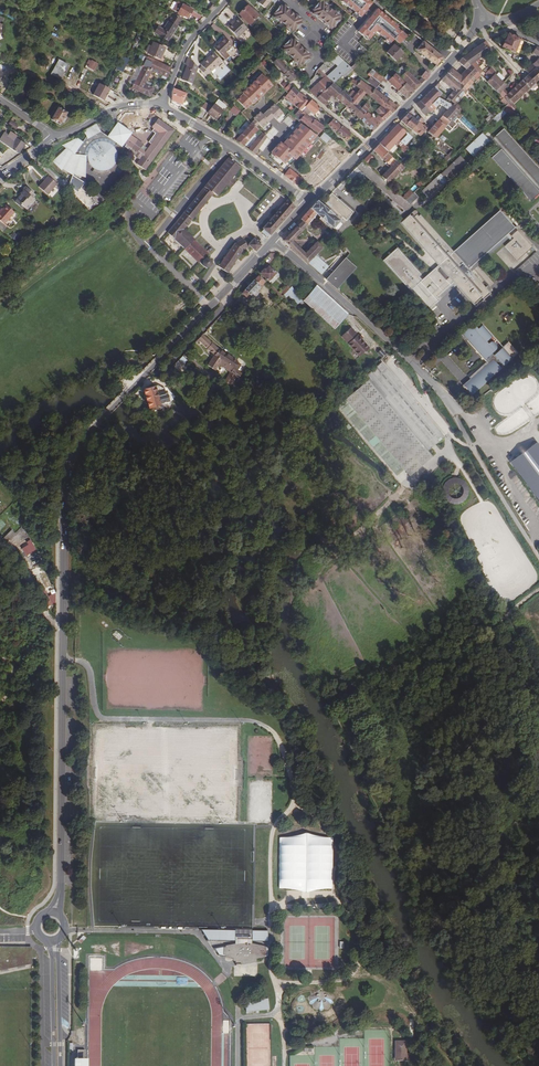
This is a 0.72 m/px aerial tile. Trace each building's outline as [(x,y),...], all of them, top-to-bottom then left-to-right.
[(259,4),(265,9),(272,0),(262,0),(259,4)] [(357,12),(365,0),(338,0),(357,12)] [(322,4),(320,2),(318,4),(311,13),(319,19),(320,18),(326,23),(325,24),(332,30),(341,19),(339,18),(341,15),(335,11),(334,12),(329,7),(330,6),(324,1),(322,4)] [(173,10),(178,13),(188,18),(192,10),(182,4),(177,2),(173,10)] [(293,29),(295,31),(303,20),(296,14),(295,15),(289,10),(290,9),(282,3),(274,14),(272,16),(274,17),(279,22),(280,21),(286,26),(285,27),(291,31),(293,29)] [(239,15),(249,25),(258,16),(247,6),(239,15)] [(375,7),(357,33),(369,41),(375,33),(390,44),(393,39),(400,44),(409,32),(375,7)] [(167,41),(182,19),(173,14),(163,30),(158,27),(154,32),(167,41)] [(238,38),(247,28),(238,18),(234,22),(232,23),(231,23),(227,27),(238,38)] [(342,42),(354,27),(347,21),(335,36),(342,42)] [(459,32),(465,36),(469,30),(464,26),(459,32)] [(520,38),(509,33),(505,42),(504,41),(502,47),(515,52),(520,38)] [(213,48),(225,60),(229,56),(225,52),(232,45),(224,37),(213,48)] [(300,64),(301,66),(311,56),(304,49),(303,50),(298,45),(299,44),(292,37),(283,46),(281,48),(282,50),(287,55),(288,54),(293,60),(292,61),(298,66),(300,64)] [(443,57),(424,41),(417,50),(436,65),(443,57)] [(491,49),(486,41),(462,58),(477,72),(479,74),(482,71),(480,68),(477,64),(480,62),(478,59),(489,52),(491,50),(491,49)] [(160,59),(165,48),(153,43),(151,47),(149,45),(147,49),(150,50),(148,53),(160,59)] [(394,44),(386,52),(395,61),(403,52),(394,44)] [(221,61),(213,53),(201,65),(202,66),(199,69),(206,76),(221,61)] [(324,78),(309,91),(316,98),(322,93),(325,90),(333,83),(334,83),(343,75),(351,68),(348,65),(337,55),(332,61),(338,67),(327,76),(322,71),(319,69),(317,71),(324,78)] [(135,80),(131,88),(149,97),(153,89),(145,85),(151,72),(151,70),(166,78),(171,68),(146,56),(143,62),(139,70),(140,71),(136,81),(135,80)] [(129,61),(121,57),(115,71),(127,76),(130,69),(126,67),(129,61)] [(192,83),(198,67),(188,57),(186,64),(187,65),(182,80),(192,83)] [(477,72),(462,58),(458,62),(466,69),(463,72),(470,79),(473,77),(475,79),(476,80),(481,76),(479,74),(477,72)] [(290,82),(295,77),(278,59),(274,63),(285,74),(284,75),(290,82)] [(67,65),(59,60),(51,74),(59,79),(67,65)] [(92,60),(88,68),(93,71),(98,64),(92,60)] [(537,67),(533,64),(530,67),(538,77),(538,65),(537,67)] [(401,77),(407,71),(402,66),(396,73),(401,77)] [(530,67),(526,70),(529,73),(521,81),(529,89),(538,79),(538,77),(530,67)] [(345,77),(353,70),(351,68),(343,75),(345,77)] [(470,79),(463,72),(460,76),(452,68),(447,73),(463,87),(470,79)] [(490,78),(495,74),(495,71),(491,68),(490,69),(486,73),(485,73),(490,78)] [(384,78),(372,69),(368,74),(371,76),(380,83),(382,80),(384,78)] [(422,77),(425,80),(429,74),(425,70),(421,77),(422,77)] [(415,90),(421,84),(407,71),(401,77),(415,90)] [(159,76),(151,72),(145,85),(153,89),(159,76)] [(114,73),(108,86),(115,89),(121,77),(114,73)] [(234,99),(246,112),(274,86),(262,73),(234,99)] [(388,81),(398,91),(405,83),(395,73),(391,77),(388,81)] [(463,87),(447,73),(441,80),(453,91),(447,98),(448,98),(451,101),(454,104),(466,90),(463,87)] [(503,83),(495,74),(490,78),(487,82),(496,91),(502,84),(503,83)] [(380,83),(371,76),(367,81),(376,89),(380,83)] [(369,96),(374,90),(360,80),(359,82),(356,80),(355,81),(353,79),(351,81),(366,93),(369,96)] [(472,81),(470,79),(463,87),(466,90),(467,90),(474,83),(472,81)] [(529,89),(521,81),(503,98),(508,103),(511,106),(529,89)] [(352,100),(342,90),(334,83),(333,83),(325,90),(332,96),(335,98),(335,97),(346,107),(353,100),(352,100)] [(414,91),(405,83),(398,91),(400,93),(407,99),(414,91)] [(502,84),(496,91),(499,94),(505,87),(502,84)] [(113,90),(102,85),(96,97),(107,102),(113,90)] [(438,89),(435,86),(433,88),(441,94),(443,93),(438,89)] [(299,93),(293,87),(288,93),(294,99),(299,93)] [(441,94),(433,88),(425,96),(432,103),(438,97),(441,94)] [(172,97),(171,104),(180,109),(186,94),(173,89),(172,97)] [(388,100),(375,90),(375,89),(374,90),(369,96),(383,106),(388,100)] [(332,96),(325,90),(322,93),(329,99),(332,96)] [(296,107),(305,96),(299,93),(294,99),(291,102),(296,107)] [(329,99),(322,93),(316,98),(323,104),(329,99)] [(356,94),(352,100),(353,100),(346,107),(356,115),(362,108),(361,108),(358,104),(356,103),(360,97),(356,94)] [(441,94),(438,97),(445,101),(449,103),(451,101),(448,98),(447,99),(441,94)] [(293,116),(299,121),(300,120),(305,113),(301,110),(311,100),(305,96),(296,107),(299,110),(293,116)] [(432,103),(425,96),(420,101),(430,113),(436,107),(432,103)] [(445,101),(438,97),(432,103),(436,107),(440,104),(446,109),(451,104),(449,103),(445,101)] [(218,99),(214,104),(222,110),(225,105),(218,99)] [(322,130),(325,127),(314,119),(313,120),(307,115),(310,111),(314,115),(320,107),(311,100),(301,110),(305,113),(300,120),(318,134),(322,130)] [(392,113),(400,105),(398,103),(396,106),(388,100),(383,106),(385,108),(392,113)] [(429,112),(420,101),(416,105),(425,115),(429,112)] [(205,102),(201,107),(207,112),(211,107),(205,102)] [(361,108),(362,108),(356,115),(374,131),(380,124),(375,119),(366,112),(370,107),(366,103),(361,108)] [(511,106),(508,103),(502,109),(506,113),(509,109),(511,112),(514,110),(511,106)] [(212,107),(207,113),(216,120),(223,111),(222,110),(214,104),(212,107)] [(268,110),(277,120),(283,114),(274,104),(268,110)] [(450,122),(448,124),(451,128),(456,124),(453,121),(457,118),(458,119),(462,115),(452,105),(442,115),(450,122)] [(67,113),(56,106),(52,112),(55,114),(51,119),(60,125),(67,113)] [(229,110),(235,116),(239,112),(234,106),(229,110)] [(380,106),(375,111),(379,115),(384,110),(380,106)] [(392,113),(385,108),(384,110),(379,115),(375,119),(380,124),(392,113)] [(506,113),(502,109),(501,110),(494,117),(492,119),(496,123),(506,113)] [(494,117),(488,112),(486,114),(491,120),(494,117)] [(257,113),(253,120),(264,127),(268,120),(257,113)] [(418,121),(408,113),(401,121),(405,125),(411,130),(412,129),(418,122),(418,121)] [(450,122),(442,115),(435,123),(443,130),(448,124),(450,122)] [(108,137),(118,144),(121,146),(124,143),(127,144),(131,148),(130,150),(128,151),(138,159),(139,158),(140,159),(136,164),(145,170),(174,130),(158,119),(152,128),(153,129),(156,131),(155,133),(148,142),(151,144),(145,152),(140,148),(143,144),(130,135),(131,133),(118,123),(108,137)] [(333,119),(328,124),(337,132),(336,132),(347,140),(352,134),(333,119)] [(18,126),(11,121),(8,124),(15,129),(18,126)] [(287,169),(316,135),(301,122),(282,143),(280,141),(269,153),(287,169)] [(421,124),(418,122),(412,129),(420,136),(427,128),(421,124)] [(118,144),(108,137),(101,131),(97,123),(84,129),(87,135),(83,141),(77,137),(62,145),(67,149),(65,152),(64,151),(53,162),(61,170),(62,169),(72,175),(73,172),(85,177),(86,164),(90,164),(91,165),(91,166),(92,166),(92,167),(93,167),(94,168),(95,168),(96,169),(98,170),(99,170),(103,170),(105,170),(107,170),(109,169),(110,168),(111,168),(111,167),(112,167),(112,166),(113,166),(113,165),(114,164),(115,163),(115,162),(116,161),(116,160),(116,159),(116,158),(116,157),(116,156),(116,155),(116,154),(116,153),(116,152),(115,151),(115,149),(114,148),(113,147),(118,144)] [(443,130),(435,123),(427,132),(436,138),(443,130)] [(251,124),(247,129),(236,141),(243,145),(248,140),(258,130),(251,124)] [(406,132),(398,124),(379,143),(387,151),(406,132)] [(504,129),(495,136),(538,184),(538,168),(504,129)] [(18,154),(22,148),(24,149),(25,146),(24,145),(25,144),(15,138),(16,136),(11,133),(9,136),(4,133),(0,139),(0,141),(18,154)] [(490,141),(482,133),(465,149),(472,157),(490,141)] [(267,137),(262,134),(248,149),(255,154),(267,137)] [(410,140),(406,136),(397,145),(405,154),(410,149),(405,145),(410,140)] [(495,136),(492,139),(501,149),(538,192),(538,184),(495,136)] [(405,168),(396,160),(396,161),(387,152),(378,144),(373,150),(382,159),(386,163),(385,164),(389,168),(381,176),(389,183),(399,172),(400,173),(402,171),(405,168)] [(501,149),(491,158),(530,202),(538,194),(538,192),(501,149)] [(347,157),(341,151),(335,156),(312,179),(320,184),(341,162),(347,157)] [(466,162),(459,155),(440,174),(439,174),(421,191),(428,198),(466,162)] [(241,167),(231,160),(228,158),(228,159),(167,232),(206,270),(210,267),(210,266),(211,266),(211,265),(212,264),(212,263),(212,262),(211,261),(211,260),(210,260),(210,259),(209,259),(208,258),(207,258),(206,258),(205,258),(204,259),(203,258),(208,254),(184,229),(213,193),(217,196),(227,184),(230,188),(236,182),(231,178),(241,167)] [(402,198),(362,161),(337,187),(340,190),(350,180),(360,170),(406,212),(411,206),(412,206),(405,201),(402,198)] [(298,187),(303,180),(289,169),(284,176),(298,187)] [(39,187),(47,194),(57,184),(49,177),(45,183),(43,181),(39,187)] [(27,210),(32,204),(35,200),(32,198),(35,195),(26,186),(22,190),(23,190),(20,193),(21,194),(14,202),(19,206),(21,205),(27,210)] [(413,193),(410,190),(402,198),(405,201),(413,193)] [(418,197),(414,192),(413,193),(405,201),(412,206),(411,206),(412,207),(413,205),(411,203),(418,197)] [(339,200),(331,193),(320,203),(317,200),(306,213),(300,219),(302,221),(283,240),(321,275),(328,267),(315,255),(323,247),(315,240),(304,252),(292,241),(317,214),(333,229),(340,221),(340,220),(335,216),(338,214),(342,218),(346,221),(355,211),(342,200),(341,201),(339,200)] [(262,228),(263,229),(261,231),(266,236),(268,234),(270,235),(295,206),(287,200),(262,228)] [(4,224),(14,212),(6,205),(0,212),(0,220),(4,224)] [(230,269),(233,266),(232,265),(242,250),(245,249),(248,247),(243,239),(235,243),(218,266),(227,273),(230,269)] [(256,251),(261,245),(253,239),(248,245),(252,248),(256,251)] [(356,267),(346,258),(333,272),(329,274),(330,275),(326,279),(336,288),(356,267)] [(279,277),(268,266),(265,270),(264,269),(260,272),(261,273),(272,284),(279,277)] [(265,282),(258,275),(242,293),(247,298),(250,295),(253,298),(263,288),(261,286),(265,282)] [(456,286),(453,282),(437,297),(440,300),(456,286)] [(291,287),(289,284),(281,292),(284,295),(291,287)] [(347,315),(316,286),(302,301),(333,329),(334,329),(347,315)] [(489,343),(487,344),(485,342),(490,338),(485,332),(487,330),(482,325),(477,329),(472,324),(461,334),(467,341),(468,340),(487,361),(486,362),(469,377),(472,381),(471,382),(470,382),(470,381),(469,381),(468,381),(467,381),(466,382),(463,385),(471,395),(490,377),(489,375),(491,373),(493,375),(512,358),(502,347),(496,353),(494,350),(495,349),(496,347),(495,343),(493,342),(491,342),(489,343)] [(369,348),(351,328),(342,337),(359,357),(369,348)] [(219,349),(202,334),(197,340),(214,355),(219,349)] [(468,340),(467,341),(486,362),(487,361),(468,340)] [(417,352),(413,348),(408,353),(412,357),(417,352)] [(232,358),(219,349),(214,355),(222,360),(234,368),(231,373),(235,376),(245,383),(248,378),(248,376),(244,374),(243,375),(237,371),(241,365),(237,362),(238,361),(232,358)] [(377,352),(380,358),(386,355),(383,349),(377,352)] [(222,360),(214,355),(207,365),(215,370),(222,360)] [(234,368),(222,360),(219,365),(231,373),(234,368)] [(444,437),(381,362),(365,376),(428,451),(444,437)] [(235,376),(231,373),(225,381),(229,385),(235,376)] [(368,380),(345,399),(389,452),(409,476),(412,473),(432,457),(368,380)] [(160,386),(159,385),(158,385),(155,386),(143,390),(149,408),(159,405),(169,402),(166,393),(166,391),(164,389),(162,387),(160,386)] [(208,401),(202,398),(198,404),(204,408),(208,401)] [(535,442),(522,452),(538,475),(538,447),(535,442)] [(444,498),(447,501),(451,503),(455,504),(460,503),(464,501),(467,498),(469,493),(469,489),(468,484),(465,481),(461,478),(457,477),(453,477),(448,478),(445,481),(443,485),(442,489),(442,494),(444,498)] [(11,530),(3,538),(7,542),(15,534),(11,530)] [(23,549),(28,556),(37,549),(31,540),(27,547),(23,549)] [(40,589),(48,606),(52,604),(52,599),(50,600),(44,588),(41,589),(41,588),(40,589)] [(332,839),(280,838),(278,888),(331,890),(332,839)] [(268,942),(268,931),(252,931),(252,934),(235,934),(235,931),(201,930),(208,941),(235,941),(235,940),(251,940),(251,941),(268,942)] [(262,958),(264,947),(262,946),(252,944),(245,943),(244,943),(241,944),(235,945),(215,948),(217,952),(219,955),(225,956),(233,958),(233,961),(235,961),(236,963),(238,963),(242,964),(256,962),(256,959),(262,958)] [(268,999),(245,1001),(247,1012),(269,1009),(268,999)] [(408,1042),(398,1042),(398,1049),(401,1049),(401,1051),(399,1051),(399,1060),(411,1060),(411,1053),(408,1053),(408,1042)] [(73,1065),(84,1065),(84,1050),(75,1049),(75,1058),(74,1058),(74,1059),(73,1059),(73,1065)]
